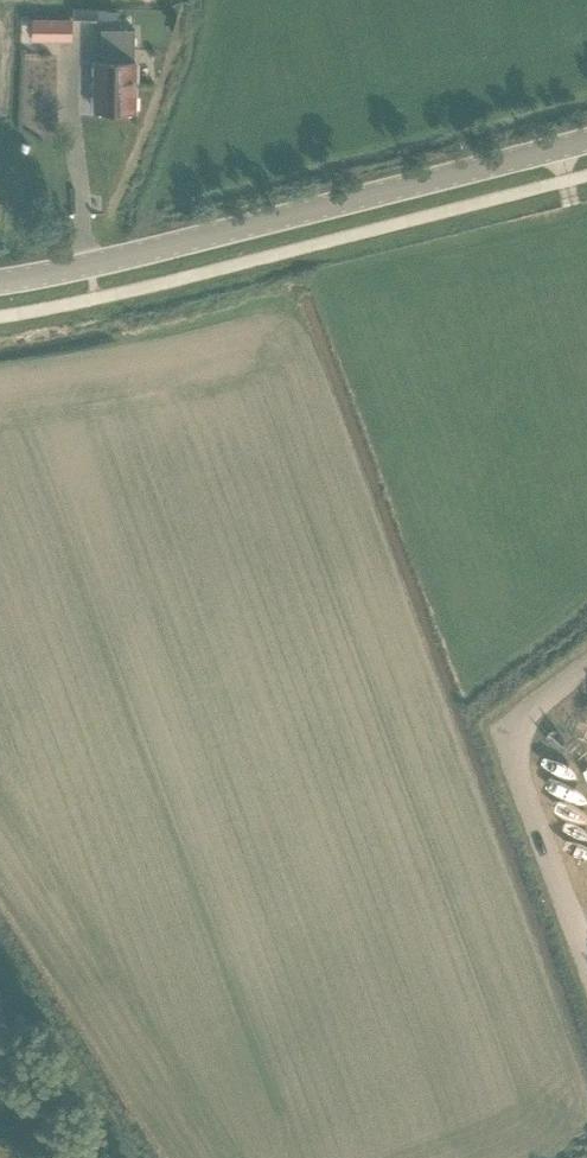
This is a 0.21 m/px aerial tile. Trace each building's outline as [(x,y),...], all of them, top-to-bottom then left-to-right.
[(97,9),(75,8),(74,19),(96,20),(97,9)] [(73,19),(32,18),(32,39),(72,40),(73,19)] [(95,112),(135,112),(135,63),(135,31),(102,31),(102,62),(96,62),(95,112)]
